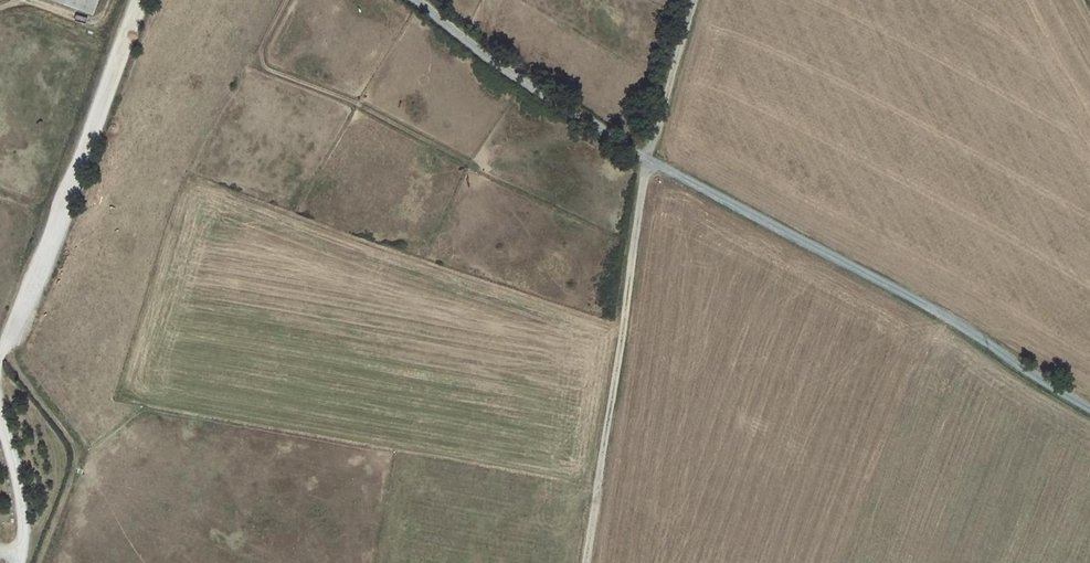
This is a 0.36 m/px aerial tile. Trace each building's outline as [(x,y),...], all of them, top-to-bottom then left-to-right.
[(92,14),(97,0),(54,0),(92,14)] [(634,320),(633,331),(644,333),(646,324),(634,320)]
